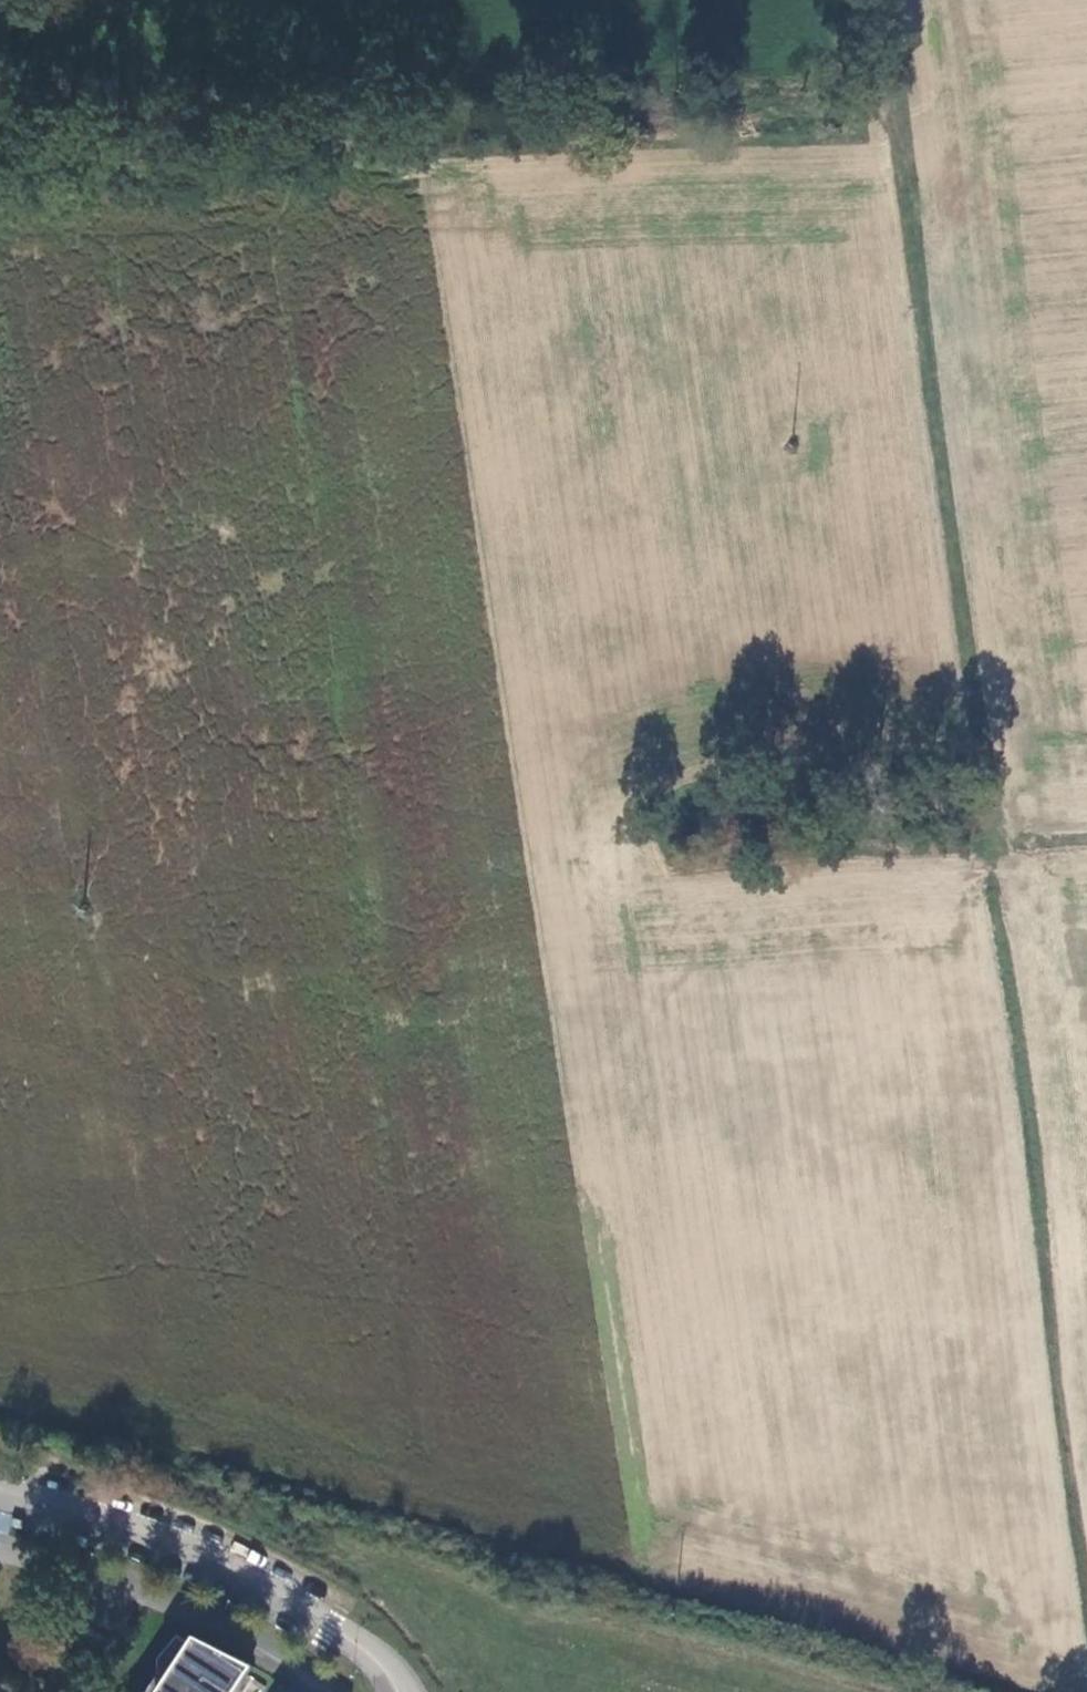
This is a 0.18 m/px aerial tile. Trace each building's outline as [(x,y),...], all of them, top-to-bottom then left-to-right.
[(193,1636),(156,1691),(237,1691),(238,1691),(235,1689),(251,1665),(193,1636)]
